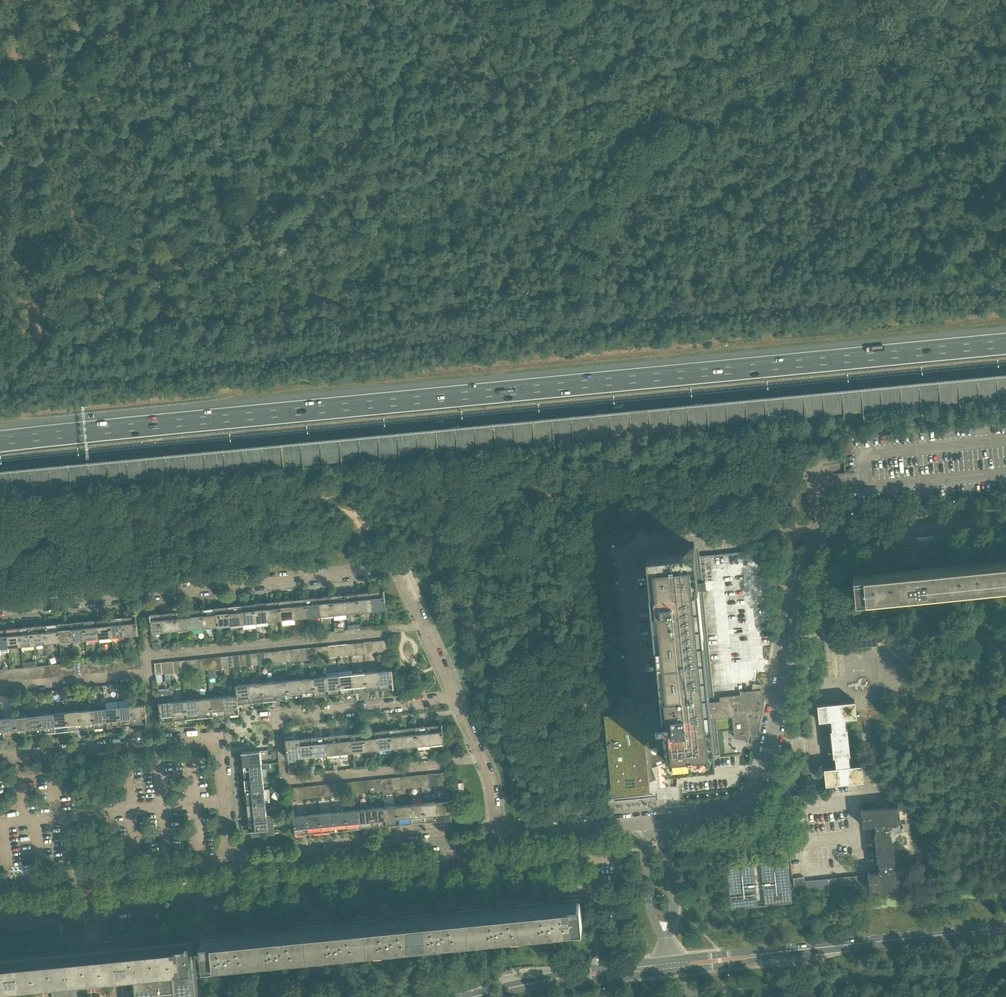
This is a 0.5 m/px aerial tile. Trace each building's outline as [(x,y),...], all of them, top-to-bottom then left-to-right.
[(640,409),(17,469),(0,471),(0,493),(14,492),(33,490),(52,488),(61,487),(64,487),(72,486),(91,484),(110,482),(130,481),(149,479),(168,477),(187,475),(207,473),(226,471),(246,469),(265,468),(284,466),(303,464),(323,462),(342,460),(361,458),(381,456),(400,455),(419,453),(438,451),(458,449),(477,447),(496,445),(516,443),(534,442),(554,440),(574,438),(583,437),(593,436),(613,434),(632,432),(651,431),(662,430),(670,429),(689,427),(708,426),(728,424),(747,422),(766,420),(786,418),(805,416),(824,414),(844,413),(863,411),(882,409),(902,407),(921,405),(940,403),(960,401),(979,400),(998,398),(1005,397),(1005,375),(640,409)] [(647,551),(656,638),(663,713),(657,714),(655,701),(641,703),(633,704),(632,695),(621,696),(622,705),(599,707),(603,744),(609,760),(612,794),(650,791),(649,781),(656,778),(651,764),(662,759),(667,758),(667,761),(715,756),(711,719),(732,717),(735,738),(748,740),(750,733),(748,733),(751,719),(759,721),(763,699),(756,698),(757,691),(751,692),(746,692),(746,694),(720,697),(720,701),(710,701),(709,696),(708,687),(695,557),(694,546),(647,551)] [(709,696),(710,701),(720,701),(720,697),(746,694),(746,692),(751,692),(753,684),(756,684),(758,673),(767,674),(773,638),(764,549),(695,557),(708,687),(709,696)] [(907,573),(855,578),(857,597),(973,586),(971,566),(916,572),(916,567),(924,565),(923,552),(923,551),(913,551),(911,552),(904,553),(905,564),(906,564),(906,566),(906,568),(907,573)] [(971,566),(973,586),(1005,582),(1005,563),(971,566)] [(371,592),(373,611),(385,609),(385,610),(386,610),(386,607),(384,593),(385,593),(385,591),(383,591),(376,592),(376,591),(371,592)] [(360,612),(373,611),(371,592),(366,592),(366,593),(358,594),(360,612)] [(347,613),(360,612),(358,594),(350,595),(350,594),(345,595),(347,613)] [(334,615),(347,613),(345,595),(340,595),(332,596),(334,615)] [(321,616),(334,615),(332,596),(324,597),(319,597),(321,616)] [(308,617),(321,616),(319,597),(314,598),(306,599),(308,617)] [(295,619),(308,617),(306,599),(298,600),(298,599),(293,600),(295,619)] [(282,620),(295,619),(293,600),(288,600),(288,601),(280,602),(282,620)] [(256,622),(269,621),(267,602),(262,603),(254,604),(256,622)] [(269,621),(282,620),(280,602),(272,602),(267,602),(269,621)] [(243,624),(256,622),(254,604),(246,605),(241,605),(243,624)] [(230,625),(243,624),(241,605),(236,606),(229,607),(230,625)] [(217,626),(230,625),(229,607),(221,608),(221,607),(216,608),(217,626)] [(204,628),(217,626),(216,608),(211,608),(211,609),(203,609),(204,628)] [(191,629),(204,628),(203,609),(195,610),(194,610),(189,610),(191,629)] [(178,630),(191,629),(189,610),(185,611),(177,612),(178,630)] [(166,632),(178,630),(177,612),(169,613),(169,612),(164,613),(166,632)] [(153,633),(166,632),(164,613),(159,613),(159,614),(151,615),(151,614),(150,614),(150,617),(151,617),(152,631),(152,634),(153,633)] [(123,617),(124,629),(125,636),(137,635),(139,635),(138,632),(137,618),(137,616),(136,616),(128,617),(123,617)] [(110,619),(111,629),(112,637),(125,636),(124,629),(123,617),(118,618),(110,619)] [(97,620),(99,633),(99,638),(112,637),(111,629),(110,619),(102,620),(102,619),(97,620)] [(84,621),(85,631),(86,640),(99,638),(99,633),(97,620),(92,620),(92,621),(84,621)] [(71,622),(73,636),(73,641),(86,640),(85,631),(84,621),(76,622),(71,622)] [(66,623),(64,623),(58,624),(60,642),(73,641),(73,636),(71,622),(66,623)] [(45,625),(46,636),(47,644),(60,642),(58,624),(51,625),(51,624),(45,625)] [(33,627),(34,639),(34,645),(47,644),(46,636),(45,625),(40,625),(40,626),(33,627)] [(20,628),(21,641),(21,646),(34,645),(34,639),(33,627),(25,627),(20,628)] [(21,646),(21,641),(20,628),(14,628),(7,629),(9,647),(21,646)] [(2,654),(1,652),(9,651),(9,647),(7,629),(0,630),(0,655),(2,654)] [(163,675),(175,673),(173,662),(162,663),(163,675)] [(352,670),(340,671),(342,694),(349,693),(350,693),(355,693),(353,674),(352,670)] [(378,671),(380,690),(385,689),(393,688),(393,689),(394,689),(394,686),(394,687),(392,672),(393,672),(392,670),(391,670),(378,671)] [(327,673),(327,677),(329,695),(334,695),(334,694),(342,694),(340,671),(327,673)] [(366,673),(367,691),(376,690),(380,690),(378,671),(378,672),(366,673)] [(360,692),(367,691),(366,673),(353,674),(355,693),(360,692)] [(327,677),(314,678),(316,696),(324,695),(324,696),(329,695),(327,677)] [(314,678),(301,679),(303,698),(308,697),(316,696),(314,678)] [(298,698),(303,698),(301,679),(288,681),(290,699),(298,698)] [(288,681),(275,682),(277,701),(282,700),(290,699),(288,681)] [(272,701),(277,701),(275,682),(262,683),(264,701),(272,701)] [(256,702),(264,701),(262,683),(249,685),(251,703),(256,703),(256,702)] [(246,704),(251,703),(249,685),(237,686),(236,685),(235,685),(236,688),(237,695),(238,695),(239,704),(246,703),(246,704)] [(161,719),(161,722),(162,722),(162,721),(167,721),(170,721),(175,721),(173,702),(172,690),(158,692),(159,705),(160,705),(161,719)] [(240,712),(239,704),(238,695),(237,695),(237,696),(224,697),(226,715),(231,715),(231,714),(238,714),(240,714),(240,712)] [(221,716),(226,715),(224,697),(211,698),(213,716),(221,716)] [(205,717),(213,716),(211,698),(199,699),(200,718),(205,717)] [(195,718),(200,718),(199,699),(186,701),(188,719),(195,718)] [(132,700),(119,702),(119,707),(121,725),(129,725),(134,724),(132,706),(132,700)] [(180,720),(188,719),(186,701),(173,702),(175,721),(180,720)] [(846,729),(845,719),(857,718),(855,701),(818,704),(819,721),(831,720),(832,724),(832,730),(831,731),(833,757),(835,756),(836,767),(824,768),(826,785),(864,781),(862,764),(850,765),(849,755),(850,755),(848,729),(846,729)] [(118,702),(106,703),(106,708),(108,727),(113,726),(121,725),(119,707),(118,702)] [(93,710),(95,728),(103,727),(108,727),(106,708),(106,703),(93,704),(93,710)] [(132,706),(134,724),(139,724),(147,723),(148,723),(148,721),(147,721),(146,707),(146,704),(144,704),(144,705),(132,706)] [(28,711),(29,716),(31,735),(35,734),(43,733),(42,715),(41,709),(28,711)] [(93,710),(80,711),(82,729),(87,729),(95,728),(93,710)] [(77,730),(82,729),(80,711),(67,712),(69,730),(77,730)] [(61,731),(69,730),(67,712),(55,714),(56,732),(61,732),(61,731)] [(51,733),(56,732),(55,714),(42,715),(43,733),(51,732),(51,733)] [(25,735),(31,735),(29,716),(16,718),(17,736),(25,735)] [(10,736),(17,736),(16,718),(3,719),(4,737),(10,737),(10,736)] [(429,725),(431,744),(443,742),(443,743),(444,743),(444,741),(442,726),(443,726),(442,724),(441,724),(434,725),(429,725)] [(418,745),(431,744),(429,725),(424,726),(416,727),(418,745)] [(405,746),(418,745),(416,727),(408,728),(408,727),(403,728),(405,746)] [(392,748),(405,746),(403,728),(398,728),(398,729),(390,729),(392,748)] [(379,749),(392,748),(390,729),(382,730),(377,730),(379,749)] [(366,750),(379,749),(377,730),(372,731),(364,732),(366,750)] [(353,752),(366,750),(364,732),(356,733),(351,733),(353,752)] [(340,753),(353,752),(351,733),(346,734),(338,735),(340,753)] [(327,754),(340,753),(338,735),(330,736),(330,735),(325,736),(327,754)] [(314,755),(327,754),(325,736),(320,736),(312,737),(314,755)] [(286,739),(286,742),(288,756),(287,756),(288,759),(289,759),(289,758),(301,757),(299,738),(295,739),(294,737),(286,737),(286,739)] [(301,757),(314,755),(312,737),(304,738),(299,738),(301,757)] [(262,764),(261,752),(261,750),(258,750),(258,751),(244,752),(242,752),(242,753),(243,761),(243,766),(262,764)] [(262,764),(243,766),(244,771),(245,779),(263,777),(262,769),(270,768),(270,763),(262,764)] [(289,775),(303,774),(302,766),(288,768),(289,775)] [(246,792),(264,790),(263,777),(245,779),(246,787),(245,787),(246,792)] [(297,799),(304,798),(303,787),(296,787),(297,799)] [(264,790),(246,792),(246,797),(247,797),(247,804),(266,803),(271,802),(270,794),(269,789),(264,790)] [(450,797),(436,799),(436,802),(438,821),(443,820),(444,820),(451,819),(451,820),(452,820),(452,817),(451,817),(450,803),(450,800),(450,797)] [(433,821),(438,821),(436,802),(423,803),(425,822),(433,821)] [(248,812),(248,817),(267,816),(266,803),(247,804),(248,812)] [(417,822),(425,822),(423,803),(410,805),(412,823),(417,823),(417,822)] [(407,824),(412,823),(410,805),(398,806),(399,824),(407,823),(407,824)] [(890,834),(889,824),(901,822),(899,805),(861,809),(863,826),(875,825),(876,835),(875,835),(877,862),(879,862),(880,872),(868,873),(870,890),(907,886),(906,869),(894,871),(893,860),(894,860),(892,834),(890,834)] [(391,825),(399,824),(398,806),(384,807),(386,826),(391,825)] [(381,826),(386,826),(384,807),(371,809),(373,827),(381,826)] [(365,827),(373,827),(371,809),(358,810),(360,828),(365,828),(365,827)] [(346,811),(347,829),(355,829),(360,828),(358,810),(346,811)] [(339,830),(347,829),(346,811),(333,812),(334,831),(339,830)] [(320,814),(322,832),(329,831),(334,831),(333,812),(320,814)] [(314,833),(322,832),(320,814),(307,815),(309,833),(314,833)] [(250,831),(251,831),(252,837),(275,835),(273,815),(267,816),(248,817),(249,823),(250,830),(249,830),(250,831)] [(309,833),(307,815),(294,816),(293,816),(293,818),(294,818),(295,833),(295,835),(296,835),(304,834),(309,833)] [(767,905),(766,903),(791,901),(786,858),(728,864),(732,907),(757,904),(757,906),(767,905)] [(807,893),(869,887),(867,874),(805,881),(807,893)] [(795,894),(806,893),(804,877),(793,878),(795,894)] [(529,907),(531,929),(580,924),(578,902),(561,903),(560,895),(562,895),(561,884),(546,886),(546,885),(548,905),(529,907)] [(531,929),(529,907),(510,908),(509,900),(511,900),(510,889),(496,891),(496,890),(488,890),(489,898),(496,898),(497,910),(474,912),(476,935),(531,929)] [(476,935),(474,912),(451,914),(450,906),(452,905),(451,895),(436,897),(436,896),(438,916),(419,918),(421,940),(476,935)] [(421,940),(419,918),(400,919),(399,911),(401,910),(400,900),(386,902),(385,901),(385,902),(378,902),(380,921),(368,923),(370,945),(421,940)] [(370,945),(368,923),(349,925),(348,916),(350,915),(349,905),(335,907),(335,905),(334,906),(336,926),(313,928),(315,951),(370,945)] [(315,951),(313,928),(290,930),(289,922),(291,921),(290,911),(276,913),(275,912),(277,932),(258,933),(260,956),(315,951)] [(260,956),(258,933),(239,935),(238,927),(240,926),(239,916),(225,918),(225,917),(217,917),(218,925),(225,925),(226,937),(204,939),(206,961),(260,956)] [(101,946),(93,946),(87,947),(36,952),(0,955),(0,987),(39,983),(55,981),(55,985),(56,990),(54,990),(55,996),(76,996),(76,988),(72,988),(71,984),(71,979),(96,977),(134,973),(136,996),(199,996),(193,937),(193,936),(138,942),(101,945),(101,946)]
